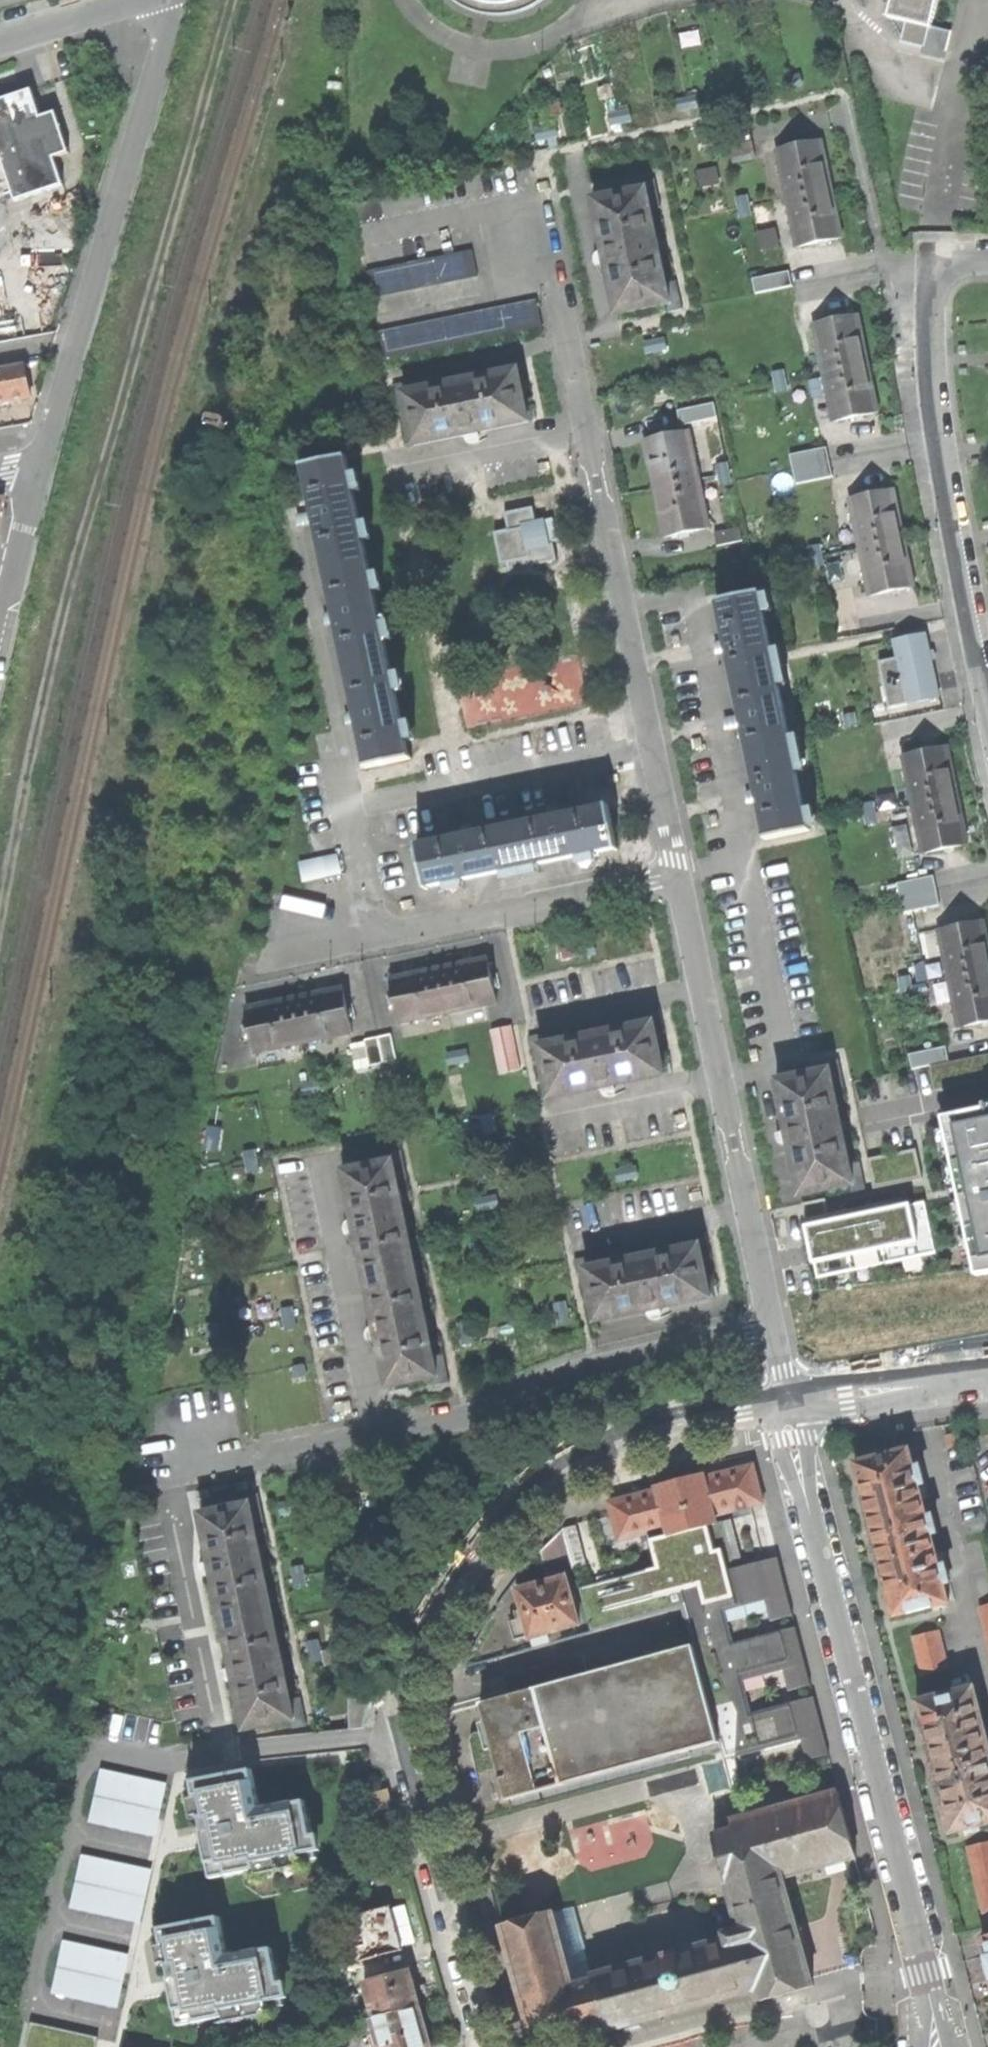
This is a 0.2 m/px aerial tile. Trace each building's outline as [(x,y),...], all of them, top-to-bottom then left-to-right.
[(536,8),(548,0),(461,0),(468,5),(480,11),(497,15),(515,15),(536,8)] [(890,14),(908,19),(904,41),(949,52),(954,30),(936,25),(942,0),(894,0),(890,14)] [(13,192),(16,201),(63,185),(53,156),(69,152),(56,113),(42,117),(31,90),(22,93),(0,100),(0,150),(13,192)] [(727,133),(733,164),(756,160),(750,128),(727,133)] [(778,150),(798,246),(842,237),(838,218),(827,163),(822,141),(778,150)] [(13,192),(0,150),(0,197),(13,192)] [(700,188),(721,184),(718,167),(697,171),(700,188)] [(619,313),(679,300),(655,188),(596,200),(606,253),(619,313)] [(748,195),(735,197),(740,220),(753,217),(748,195)] [(757,233),(761,253),(780,249),(777,229),(757,233)] [(373,298),(477,277),(471,250),(368,272),(373,298)] [(756,293),(791,286),(788,271),(753,279),(756,293)] [(385,359),(543,327),(538,300),(380,332),(385,359)] [(814,324),(833,421),(878,411),(874,392),(862,334),(858,315),(814,324)] [(30,397),(28,386),(24,362),(0,367),(0,403),(30,397)] [(410,394),(420,442),(479,430),(534,418),(524,370),(410,394)] [(703,427),(707,446),(722,444),(715,408),(690,413),(693,429),(703,427)] [(666,536),(710,527),(689,430),(645,440),(648,456),(662,519),(666,536)] [(827,448),(790,455),(795,484),(832,477),(827,448)] [(316,516),(327,567),(367,558),(345,458),(305,467),(316,516)] [(849,499),(869,594),(914,584),(911,568),(898,508),(894,489),(849,499)] [(537,508),(508,513),(511,529),(497,532),(503,564),(510,563),(513,577),(538,572),(536,565),(557,561),(554,544),(560,543),(555,519),(539,522),(537,508)] [(715,531),(718,546),(744,541),(741,525),(715,531)] [(337,615),(348,667),(388,657),(367,558),(327,567),(337,615)] [(729,645),(735,677),(776,668),(760,593),(720,602),(729,645)] [(900,659),(911,706),(945,699),(938,668),(930,634),(896,642),(900,659)] [(359,718),(369,768),(410,758),(388,657),(348,667),(359,718)] [(893,710),(911,706),(900,659),(882,663),(893,710)] [(744,720),(753,763),(793,754),(776,668),(735,677),(744,720)] [(902,756),(921,851),(968,841),(964,824),(951,760),(948,746),(902,756)] [(762,805),(769,838),(809,830),(793,754),(753,763),(762,805)] [(521,866),(618,847),(609,806),(566,815),(514,826),(521,866)] [(428,885),(521,866),(514,826),(469,835),(420,846),(428,885)] [(900,885),(906,912),(940,905),(934,878),(900,885)] [(957,1026),(987,1020),(987,938),(984,919),(937,929),(957,1026)] [(392,977),(401,1022),(496,1001),(488,957),(465,962),(418,972),(392,977)] [(353,1033),(363,1031),(360,1017),(349,1019),(343,988),(320,992),(271,1003),(247,1008),(254,1039),(243,1041),(246,1055),(257,1053),(257,1052),(352,1032),(353,1033)] [(608,1085),(665,1074),(655,1025),(665,1023),(662,1009),(633,1015),(635,1026),(560,1041),(557,1030),(529,1036),(532,1050),(541,1048),(551,1097),(608,1085)] [(497,1029),(504,1056),(518,1052),(511,1026),(497,1029)] [(385,1062),(416,1055),(412,1035),(380,1042),(385,1062)] [(369,1070),(383,1067),(378,1043),(364,1047),(369,1070)] [(909,1054),(912,1069),(949,1061),(946,1046),(909,1054)] [(935,1091),(987,1080),(987,1055),(930,1066),(935,1091)] [(790,1137),(802,1193),(851,1183),(853,1192),(867,1189),(861,1161),(850,1163),(835,1089),(846,1087),(839,1057),(825,1060),(827,1069),(778,1080),(790,1137)] [(977,1267),(987,1266),(987,1107),(946,1116),(961,1190),(977,1267)] [(390,1162),(344,1171),(355,1222),(377,1329),(389,1385),(434,1375),(436,1385),(450,1382),(444,1354),(434,1355),(397,1182),(408,1179),(402,1151),(388,1153),(390,1162)] [(615,1170),(618,1183),(641,1179),(638,1166),(615,1170)] [(480,1211),(505,1206),(502,1192),(477,1197),(480,1211)] [(806,1225),(818,1277),(938,1254),(925,1202),(847,1217),(842,1218),(806,1225)] [(654,1308),(710,1296),(700,1248),(710,1245),(707,1231),(679,1237),(682,1249),(607,1264),(605,1252),(576,1258),(579,1273),(588,1271),(598,1320),(654,1308)] [(550,1322),(571,1317),(568,1301),(547,1306),(550,1322)] [(469,1340),(476,1339),(473,1326),(453,1330),(459,1353),(471,1350),(469,1340)] [(939,1435),(942,1449),(968,1443),(965,1429),(939,1435)] [(881,1565),(895,1616),(948,1602),(943,1584),(948,1583),(944,1566),(939,1568),(930,1534),(935,1533),(931,1517),(926,1518),(918,1485),(923,1484),(919,1467),(913,1469),(908,1450),(855,1464),(868,1515),(881,1565)] [(610,1502),(620,1541),(669,1528),(671,1535),(719,1523),(717,1516),(766,1503),(755,1464),(707,1476),(705,1469),(681,1475),(657,1482),(659,1489),(610,1502)] [(252,1502),(255,1521),(266,1519),(261,1490),(246,1493),(248,1502),(252,1502)] [(252,1502),(248,1502),(203,1511),(215,1569),(237,1676),(247,1727),(291,1718),(295,1717),(291,1697),(255,1521),(252,1502)] [(737,1571),(725,1522),(652,1541),(659,1567),(581,1588),(592,1630),(687,1604),(697,1642),(723,1740),(728,1760),(810,1739),(816,1759),(830,1756),(815,1698),(756,1713),(748,1681),(787,1671),(793,1691),(812,1686),(796,1627),(738,1642),(730,1614),(768,1604),(773,1625),(795,1619),(779,1560),(737,1571)] [(542,1550),(548,1575),(575,1568),(565,1528),(551,1541),(542,1550)] [(533,1634),(533,1636),(551,1632),(581,1623),(568,1575),(520,1588),(524,1602),(528,1615),(533,1634)] [(978,1606),(987,1646),(987,1603),(978,1606)] [(533,1634),(528,1615),(512,1619),(517,1639),(533,1634)] [(911,1637),(921,1677),(948,1670),(937,1630),(911,1637)] [(553,1641),(551,1632),(533,1636),(536,1646),(553,1641)] [(495,1751),(508,1799),(723,1740),(697,1642),(590,1672),(585,1655),(508,1676),(513,1694),(482,1702),(495,1751)] [(951,1832),(987,1822),(987,1748),(973,1689),(917,1703),(934,1768),(951,1832)] [(302,1695),(291,1697),(295,1717),(291,1718),(293,1726),(307,1723),(302,1695)] [(106,1767),(94,1818),(158,1832),(170,1781),(106,1767)] [(204,1835),(211,1876),(258,1868),(259,1873),(310,1864),(311,1860),(319,1859),(317,1849),(325,1848),(322,1832),(315,1834),(309,1799),(264,1806),(257,1767),(194,1778),(200,1814),(206,1813),(208,1828),(203,1829),(204,1835)] [(362,1825),(396,1815),(389,1790),(355,1800),(362,1825)] [(785,1876),(858,1856),(848,1821),(839,1790),(734,1819),(737,1829),(715,1835),(741,1928),(725,1932),(726,1938),(594,1974),(595,1978),(608,2025),(609,2029),(758,1988),(761,1999),(815,1984),(785,1876)] [(987,1924),(987,1842),(967,1847),(987,1924)] [(86,1855),(75,1906),(139,1920),(150,1869),(86,1855)] [(345,1917),(356,1962),(403,1951),(391,1905),(345,1917)] [(603,2026),(608,2025),(595,1978),(575,1984),(570,1965),(589,1959),(574,1905),(502,1925),(535,2045),(586,2031),(587,2035),(604,2031),(603,2026)] [(173,1984),(180,2024),(227,2016),(228,2021),(279,2012),(279,2008),(288,2007),(286,1998),(294,1996),(291,1981),(284,1982),(278,1947),(233,1954),(226,1915),(163,1926),(169,1963),(175,1962),(177,1977),(172,1978),(173,1984)] [(68,1937),(56,1989),(120,2003),(132,1952),(68,1937)] [(367,1982),(376,2016),(419,2004),(414,1984),(409,1969),(367,1982)] [(345,1997),(345,1999),(351,2020),(352,2022),(365,2018),(358,1994),(345,1997)] [(426,2027),(419,2004),(376,2016),(373,2017),(382,2046),(431,2046),(426,2027)] [(29,2046),(97,2046),(99,2036),(35,2021),(29,2046)]
